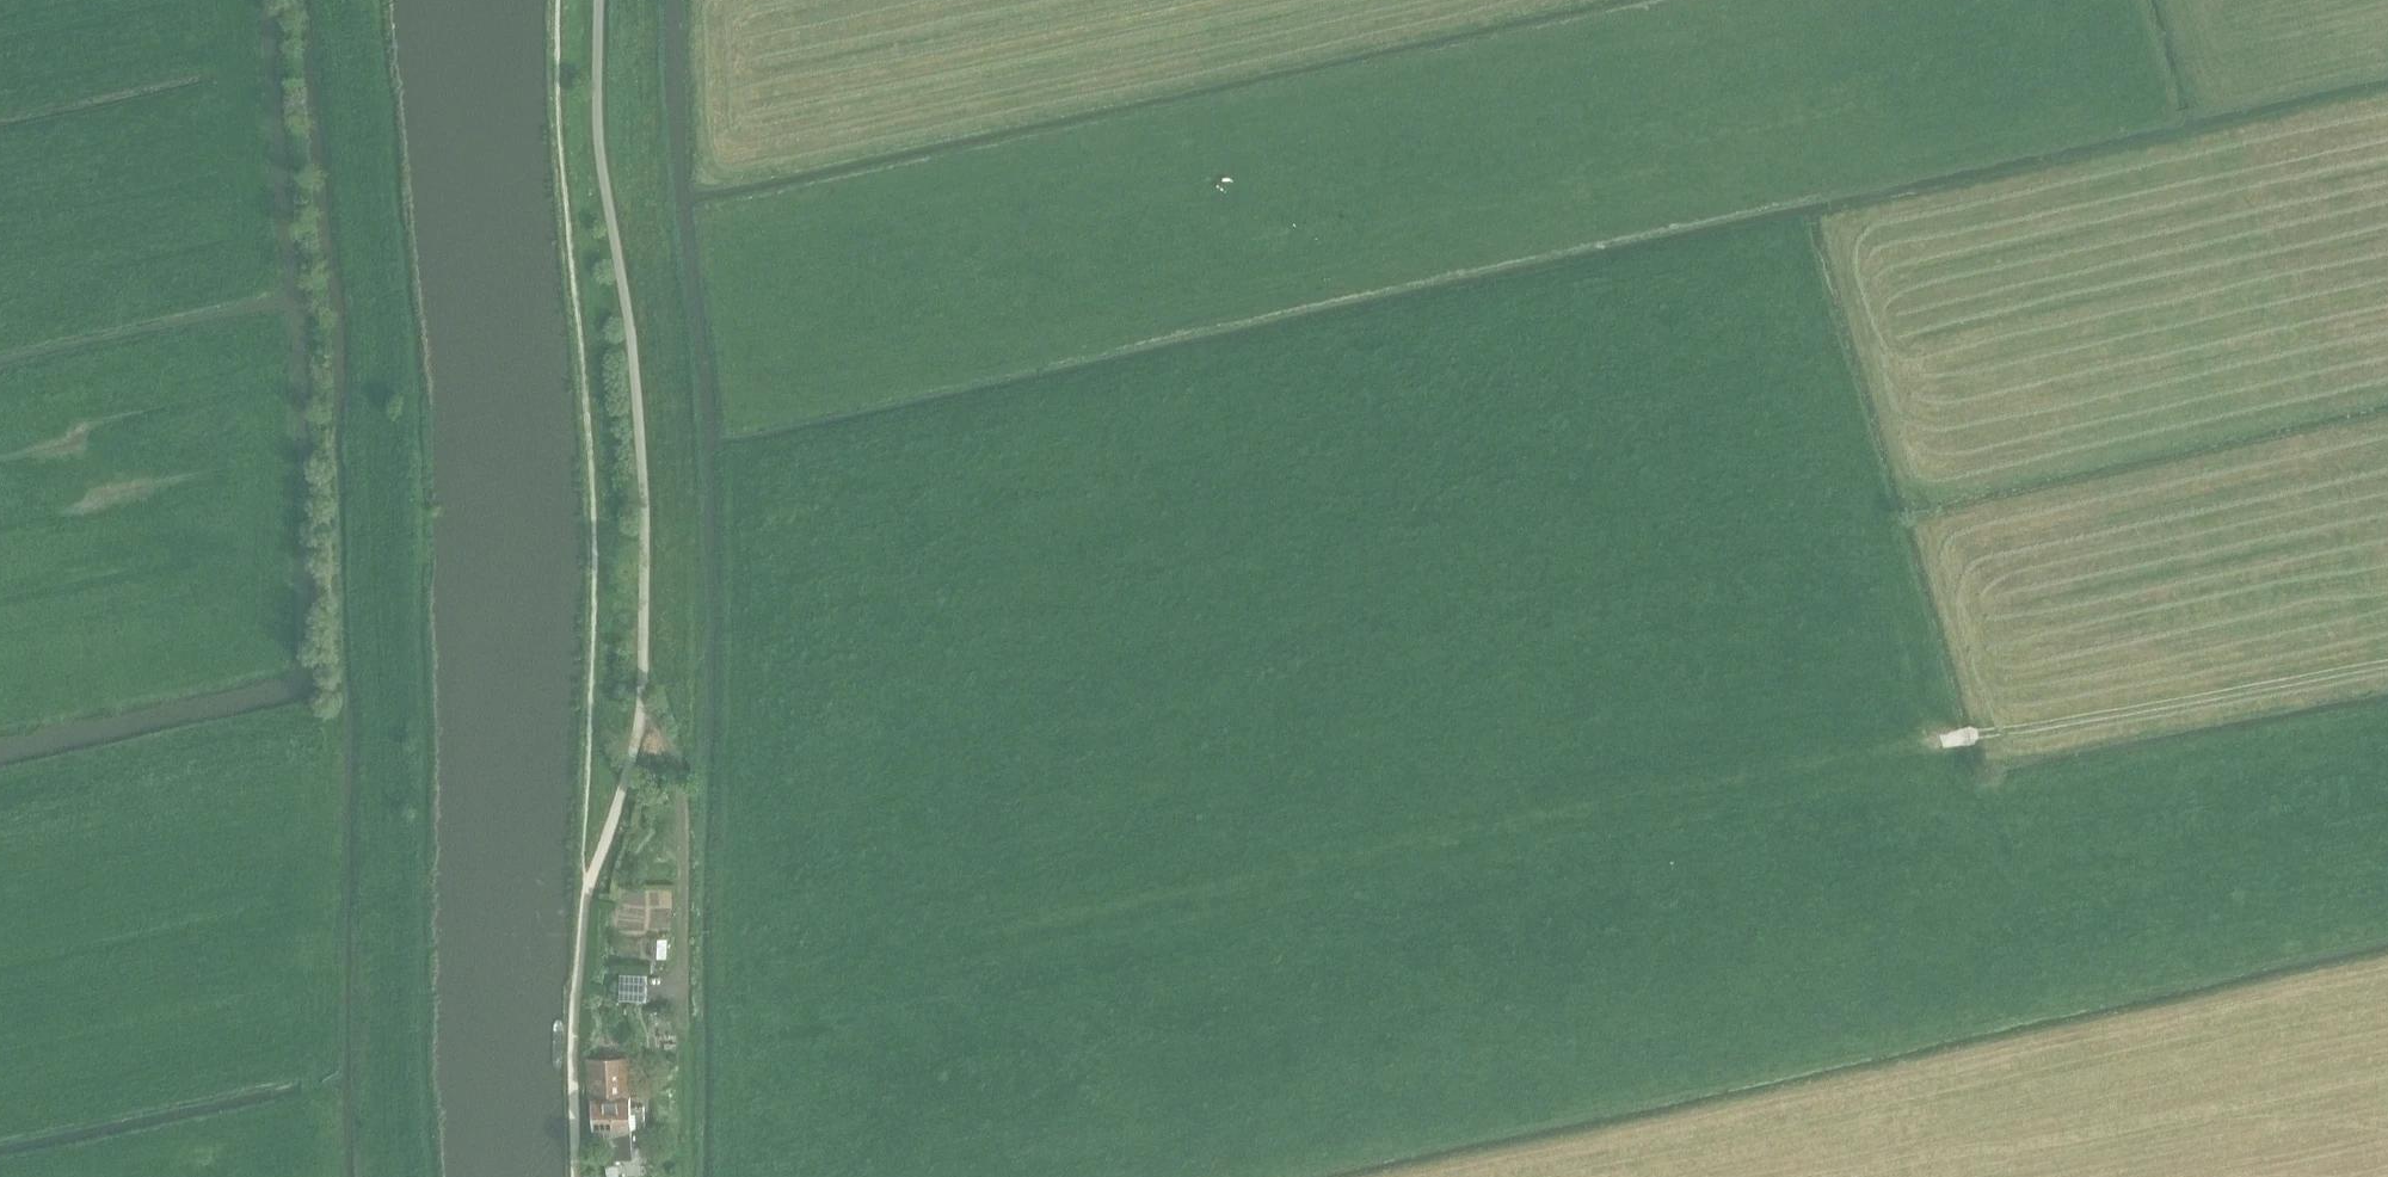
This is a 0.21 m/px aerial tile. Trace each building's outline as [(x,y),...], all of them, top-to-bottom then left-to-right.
[(624,994),(648,996),(650,974),(625,973),(624,994)] [(626,1055),(586,1056),(587,1071),(589,1102),(592,1102),(593,1127),(604,1126),(606,1164),(616,1164),(615,1158),(635,1157),(635,1146),(646,1145),(644,1106),(629,1107),(627,1069),(626,1055)]
